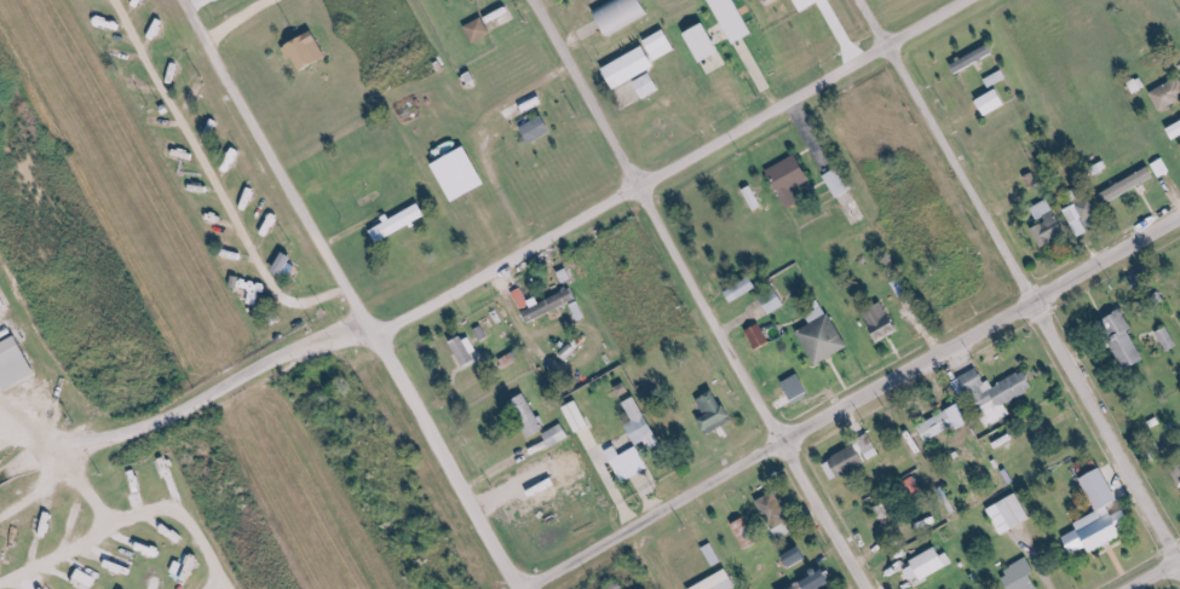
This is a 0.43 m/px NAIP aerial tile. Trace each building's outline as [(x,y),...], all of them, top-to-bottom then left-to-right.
[(611,35),(654,13),(647,0),(620,0),(599,10),(611,35)] [(802,13),(833,1),(833,0),(797,0),(802,13)] [(467,26),(474,43),(494,35),(487,18),(467,26)] [(723,54),(711,24),(690,32),(703,63),(723,54)] [(679,49),(668,29),(647,41),(659,61),(679,49)] [(331,59),(318,32),(285,47),(292,60),(298,57),(305,71),(331,59)] [(952,64),(957,74),(997,54),(992,43),(952,64)] [(608,68),(620,89),(660,66),(648,46),(608,68)] [(648,100),(664,90),(653,72),(637,83),(648,100)] [(1179,102),(1179,80),(1155,92),(1163,110),(1179,102)] [(982,99),(991,115),(1011,105),(1003,89),(982,99)] [(556,134),(549,116),(526,125),(533,143),(556,134)] [(437,164),(456,203),(490,186),(472,148),(437,164)] [(796,189),(814,181),(801,154),(771,169),(790,210),(803,204),(796,189)] [(1160,177),(1154,167),(1105,192),(1110,203),(1160,177)] [(825,177),(839,199),(853,189),(840,168),(825,177)] [(1080,237),(1107,224),(1094,197),(1067,209),(1080,237)] [(1035,227),(1045,248),(1070,236),(1053,199),(1035,208),(1042,224),(1035,227)] [(431,216),(423,202),(387,221),(388,223),(375,231),(381,242),(431,216)] [(763,288),(757,276),(731,290),(737,303),(763,288)] [(514,292),(523,311),(532,306),(524,288),(514,292)] [(529,323),(580,302),(575,290),(524,311),(529,323)] [(789,306),(782,293),(765,301),(772,315),(789,306)] [(12,308),(7,295),(0,298),(0,312),(12,308)] [(588,319),(582,300),(574,303),(580,322),(588,319)] [(902,331),(888,302),(867,312),(881,342),(902,331)] [(810,316),(814,325),(800,333),(819,366),(852,348),(828,306),(810,316)] [(1127,371),(1148,362),(1125,311),(1104,320),(1127,371)] [(773,344),(763,324),(749,331),(758,351),(773,344)] [(1179,347),(1179,346),(1169,327),(1159,333),(1170,353),(1179,347)] [(20,336),(0,347),(0,374),(9,391),(41,374),(20,336)] [(473,336),(457,343),(467,368),(483,362),(473,336)] [(964,376),(988,427),(1013,415),(1007,404),(1038,389),(1029,370),(992,387),(982,367),(964,376)] [(786,382),(797,403),(814,395),(804,374),(786,382)] [(699,399),(708,416),(702,420),(710,435),(734,421),(717,389),(699,399)] [(514,400),(528,439),(546,432),(532,394),(514,400)] [(664,445),(639,397),(626,403),(635,420),(629,424),(640,445),(648,441),(653,451),(664,445)] [(927,440),(958,427),(951,411),(920,424),(927,440)] [(552,448),(572,439),(566,424),(546,433),(552,448)] [(834,481),(870,464),(861,445),(825,462),(834,481)] [(610,450),(622,482),(651,471),(642,447),(623,454),(619,446),(610,450)] [(1083,474),(1096,469),(1092,458),(1078,463),(1083,474)] [(1102,512),(1077,523),(1081,530),(1066,537),(1075,555),(1092,547),(1094,553),(1139,532),(1127,506),(1126,507),(1109,470),(1087,480),(1102,512)] [(761,499),(772,529),(792,522),(781,492),(761,499)] [(1004,535),(1035,519),(1021,494),(991,510),(1004,535)] [(761,544),(747,518),(735,524),(749,550),(761,544)] [(25,527),(19,524),(9,547),(16,550),(25,527)] [(715,567),(724,562),(714,544),(706,548),(715,567)] [(953,563),(942,545),(913,562),(916,566),(908,571),(916,585),(953,563)] [(796,566),(813,558),(807,546),(790,554),(796,566)] [(1005,569),(1012,588),(1042,588),(1030,559),(1005,569)] [(828,567),(804,579),(809,588),(824,588),(836,583),(828,567)] [(101,579),(82,569),(75,583),(87,588),(95,588),(101,579)] [(718,588),(719,588),(736,588),(740,587),(730,569),(695,588),(717,588),(718,588)]
